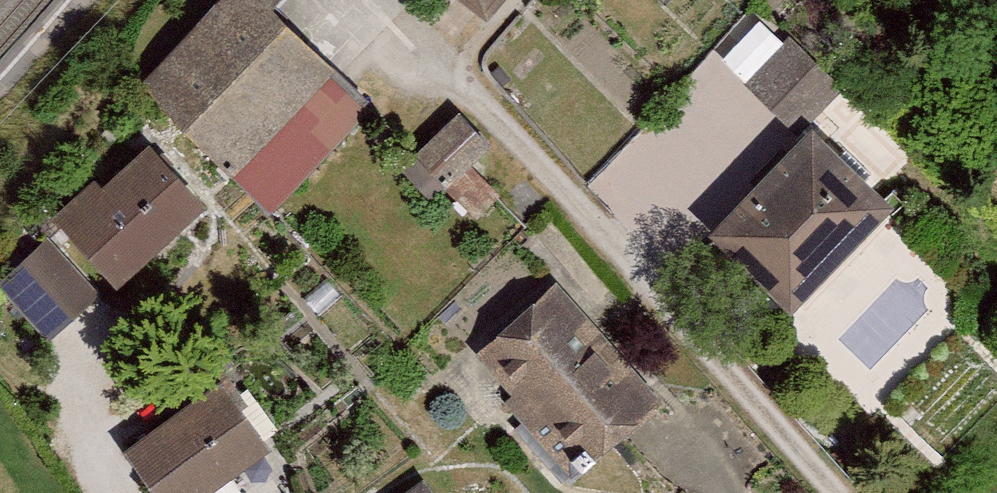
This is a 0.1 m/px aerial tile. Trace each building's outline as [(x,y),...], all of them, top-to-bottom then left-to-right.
[(143,86),(272,222),(382,112),(281,11),(292,0),(226,0),(143,86)] [(491,24),(510,0),(461,0),(491,24)] [(791,42),(747,89),(798,138),(843,91),(791,42)] [(497,150),(463,118),(417,164),(478,223),(501,200),(487,186),(494,179),(481,166),(497,150)] [(719,238),(804,317),(904,210),(819,131),(719,238)] [(105,182),(62,221),(126,290),(214,210),(158,149),(112,190),(105,182)] [(4,286),(54,342),(102,300),(52,243),(4,286)] [(564,281),(479,356),(519,401),(509,407),(583,491),(677,409),(564,281)] [(134,453),(162,492),(223,492),(281,453),(234,384),(134,453)]
